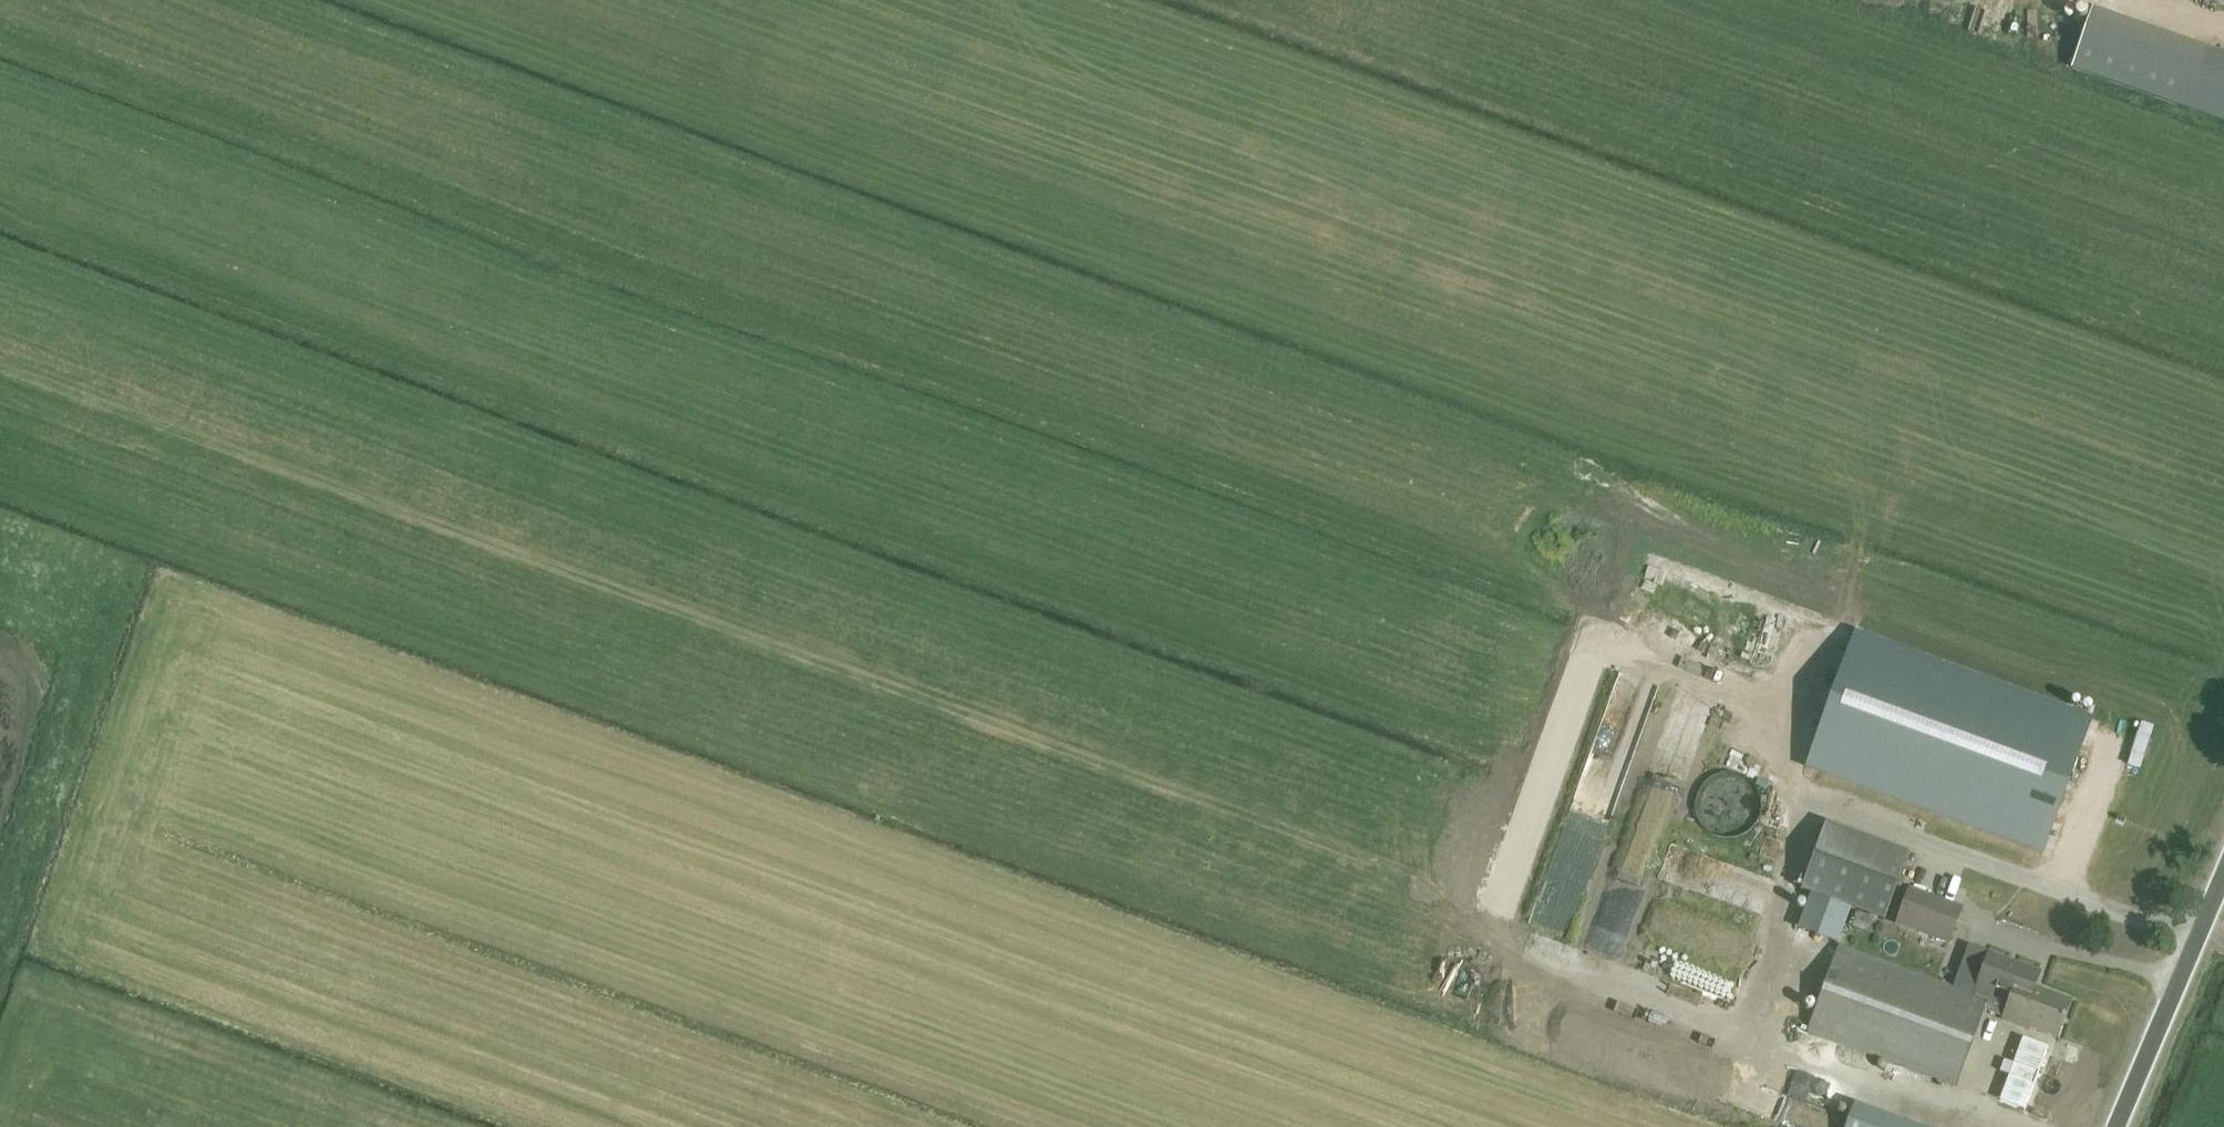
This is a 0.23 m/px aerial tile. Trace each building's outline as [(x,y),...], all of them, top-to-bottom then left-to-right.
[(2092,11),(2072,68),(2223,121),(2223,57),(2092,11)] [(2042,850),(2089,723),(1854,637),(1807,765),(2042,850)] [(1690,796),(1689,805),(1690,815),(1695,823),(1701,830),(1710,835),(1720,836),(1729,835),(1738,830),(1745,823),(1749,815),(1751,805),(1749,796),(1745,787),(1738,780),(1729,776),(1720,774),(1710,776),(1701,780),(1695,787),(1690,796)] [(1799,890),(1882,920),(1906,853),(1823,823),(1799,890)] [(1602,914),(1609,896),(1556,876),(1550,895),(1602,914)] [(1962,907),(1908,887),(1894,924),(1949,944),(1962,907)] [(1898,964),(1902,949),(1884,944),(1880,959),(1898,964)] [(1985,998),(1974,994),(1838,946),(1807,1033),(1956,1086),(1984,1010),(2003,1018),(2002,1021),(2029,1031),(2030,1029),(2057,1039),(2071,1001),(2035,987),(2040,972),(2037,971),(2031,985),(2030,989),(2027,988),(2026,991),(2027,991),(2024,1001),(2008,996),(2012,985),(1992,978),(1985,998)] [(2031,985),(2037,971),(1989,953),(1981,974),(1968,969),(1965,978),(1978,983),(1974,994),(1985,998),(1992,978),(2012,985),(2008,996),(2024,1001),(2027,991),(2026,991),(2027,988),(2030,989),(2031,985)] [(1828,1118),(1830,1105),(1808,1101),(1806,1114),(1828,1118)] [(1852,1105),(1845,1126),(1914,1126),(1852,1105)]
